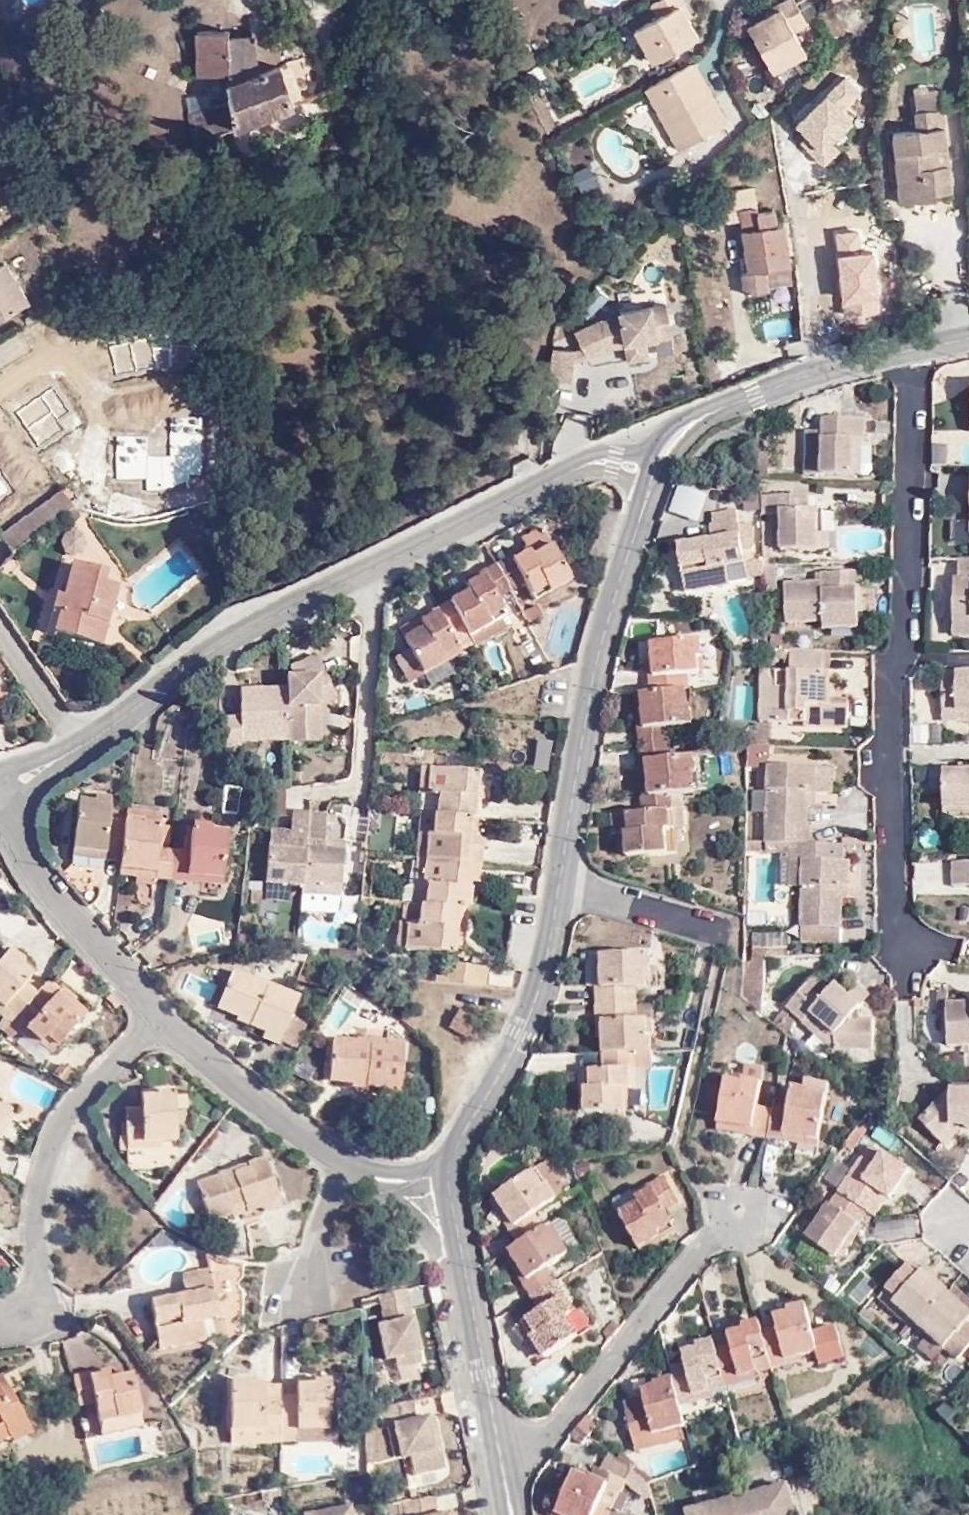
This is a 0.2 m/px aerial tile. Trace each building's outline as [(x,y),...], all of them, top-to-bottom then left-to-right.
[(652,2),(660,16),(638,28),(654,59),(697,36),(683,6),(687,3),(686,0),(656,0),(652,2)] [(746,28),(768,73),(803,54),(791,31),(804,24),(793,0),(781,0),(773,5),(776,11),(746,28)] [(228,27),(197,30),(199,75),(228,73),(231,102),(199,109),(200,138),(293,103),(285,83),(274,27),(252,29),(251,35),(228,37),(228,27)] [(691,64),(646,88),(679,148),(727,123),(713,97),(709,100),(691,64)] [(894,122),(901,191),(938,187),(937,181),(955,179),(952,154),(935,156),(933,138),(950,137),(943,76),(917,80),(919,99),(917,100),(919,119),(894,122)] [(935,156),(952,154),(950,137),(933,138),(935,156)] [(588,167),(576,173),(583,187),(594,180),(588,167)] [(742,188),(745,221),(748,269),(744,270),(746,294),(770,292),(769,283),(768,266),(791,264),(787,227),(778,226),(777,211),(761,211),(759,187),(742,188)] [(707,224),(731,223),(745,221),(742,188),(702,191),(707,224)] [(26,302),(0,262),(0,318),(26,302)] [(768,266),(769,283),(792,282),(791,264),(768,266)] [(624,313),(605,317),(610,344),(628,340),(631,357),(650,353),(647,337),(675,332),(668,300),(624,309),(624,313)] [(825,432),(809,432),(810,476),(856,476),(857,441),(868,441),(868,417),(825,418),(825,432)] [(63,483),(3,526),(15,543),(73,498),(63,483)] [(788,551),(823,551),(822,510),(812,511),(812,497),(768,497),(769,516),(786,515),(788,551)] [(822,510),(823,551),(835,550),(835,529),(832,529),(831,510),(822,510)] [(742,511),(715,516),(717,526),(716,527),(718,538),(683,544),(688,582),(717,577),(718,587),(754,584),(754,581),(756,580),(769,578),(768,563),(763,563),(757,526),(745,527),(742,511)] [(76,522),(67,524),(63,531),(64,540),(67,543),(75,545),(83,543),(86,537),(85,530),(82,526),(76,522)] [(778,524),(768,524),(770,560),(778,560),(778,524)] [(518,546),(524,555),(529,564),(548,554),(538,535),(518,546)] [(524,555),(494,572),(512,603),(525,595),(528,601),(548,590),(554,598),(569,589),(548,554),(529,564),(524,555)] [(75,555),(67,584),(62,603),(57,622),(105,635),(121,578),(107,574),(109,563),(75,555)] [(958,557),(958,576),(952,576),(950,632),(968,633),(968,557),(958,557)] [(780,565),(771,565),(771,592),(779,592),(780,565)] [(825,584),(790,586),(791,621),(827,619),(827,629),(862,627),(862,592),(868,591),(867,571),(825,573),(825,584)] [(468,600),(449,610),(463,637),(470,649),(471,652),(509,631),(498,609),(512,603),(494,572),(479,580),(481,585),(466,594),(468,600)] [(690,591),(718,587),(717,577),(688,582),(690,591)] [(62,603),(67,584),(58,583),(54,602),(62,603)] [(548,590),(528,601),(533,610),(554,598),(548,590)] [(463,637),(449,610),(434,618),(436,622),(418,632),(420,634),(402,643),(409,655),(423,680),(438,674),(445,683),(451,680),(456,665),(453,660),(455,658),(448,645),(463,637)] [(470,649),(463,637),(448,645),(455,658),(470,649)] [(526,666),(543,662),(536,637),(519,641),(526,666)] [(662,696),(689,693),(688,673),(701,673),(700,641),(650,645),(651,661),(651,677),(661,677),(662,696)] [(826,653),(792,653),(793,675),(792,692),(771,691),(772,726),(809,726),(808,732),(853,732),(853,705),(841,705),(833,705),(833,690),(833,677),(826,677),(826,653)] [(240,715),(224,715),(224,742),(240,742),(240,736),(289,736),(289,740),(318,740),(318,704),(327,703),(336,697),(315,654),(287,669),(287,686),(241,686),(240,715)] [(423,680),(409,655),(394,662),(410,687),(423,680)] [(644,662),(647,697),(662,696),(661,677),(651,677),(651,661),(644,662)] [(944,670),(943,708),(968,709),(968,671),(944,670)] [(438,674),(423,680),(428,691),(445,683),(438,674)] [(792,692),(793,675),(764,676),(763,726),(772,726),(771,691),(792,692)] [(17,695),(7,682),(0,687),(0,707),(17,695)] [(841,690),(833,690),(833,705),(841,705),(841,690)] [(639,731),(641,748),(674,746),(673,728),(699,727),(698,708),(690,708),(689,693),(662,696),(647,697),(650,730),(639,731)] [(636,698),(639,731),(650,730),(647,697),(636,698)] [(326,739),(327,703),(318,704),(318,740),(326,739)] [(943,708),(944,718),(968,718),(968,709),(943,708)] [(941,743),(941,725),(912,725),(912,743),(941,743)] [(769,746),(751,745),(750,766),(760,767),(769,759),(769,746)] [(679,798),(699,797),(698,780),(702,779),(701,760),(675,762),(674,746),(641,748),(643,767),(655,767),(658,800),(679,798)] [(821,793),(821,767),(770,765),(768,843),(790,844),(810,844),(811,805),(811,793),(821,793)] [(643,767),(646,800),(658,800),(655,767),(643,767)] [(831,767),(821,767),(821,793),(830,793),(831,767)] [(941,769),(942,813),(958,813),(959,803),(968,803),(968,768),(941,769)] [(468,888),(475,889),(483,888),(485,854),(477,854),(480,780),(422,777),(421,802),(443,802),(442,823),(438,822),(438,847),(432,846),(428,893),(432,893),(431,915),(425,914),(425,931),(416,931),(414,931),(414,958),(460,960),(462,933),(464,916),(466,916),(468,888)] [(821,806),(821,793),(811,793),(811,805),(821,806)] [(658,800),(646,800),(647,816),(633,818),(635,834),(629,834),(630,861),(671,857),(669,835),(676,835),(675,818),(681,817),(679,798),(658,800)] [(121,828),(122,822),(105,822),(106,804),(74,802),(70,849),(104,850),(104,861),(117,863),(121,828)] [(958,813),(968,813),(968,803),(959,803),(958,813)] [(327,811),(293,810),(291,830),(271,829),(265,879),(302,883),(301,893),(340,895),(346,842),(325,840),(327,811)] [(137,817),(122,816),(122,822),(121,828),(136,829),(136,824),(137,817)] [(635,834),(633,818),(613,820),(615,835),(629,834),(635,834)] [(438,847),(438,822),(424,822),(422,847),(418,892),(417,914),(416,931),(425,931),(425,914),(431,915),(432,893),(428,893),(432,846),(438,847)] [(168,883),(171,851),(152,850),(154,826),(136,824),(136,829),(121,828),(117,863),(116,870),(152,872),(151,882),(168,883)] [(190,852),(171,851),(168,883),(188,884),(189,876),(222,877),(223,877),(226,837),(212,836),(212,830),(192,829),(190,852)] [(810,844),(790,844),(789,859),(803,860),(802,887),(800,928),(839,929),(840,898),(849,898),(850,861),(843,860),(843,845),(810,844)] [(104,850),(70,849),(69,859),(104,861),(104,850)] [(803,860),(789,859),(788,887),(802,887),(803,860)] [(950,862),(949,882),(951,885),(968,885),(968,861),(950,862)] [(116,870),(115,880),(151,882),(152,872),(116,870)] [(222,885),(222,877),(189,876),(188,884),(222,885)] [(473,917),(475,889),(468,888),(466,916),(473,917)] [(470,933),(462,933),(460,960),(468,961),(470,933)] [(758,952),(739,953),(739,960),(738,993),(757,1011),(758,959),(758,952)] [(33,996),(22,987),(29,979),(20,969),(22,966),(8,955),(0,963),(0,1013),(3,1009),(13,1018),(33,996)] [(602,961),(603,981),(603,988),(609,988),(610,1010),(616,1010),(642,1009),(641,994),(652,994),(652,976),(658,976),(658,959),(602,961)] [(451,992),(485,997),(488,975),(454,970),(451,992)] [(256,1021),(253,1030),(270,1036),(266,1043),(281,1049),(301,1003),(258,984),(256,987),(235,978),(220,1013),(242,1022),(244,1017),(256,1021)] [(854,1007),(842,993),(839,996),(827,986),(821,991),(808,980),(780,1009),(797,1025),(806,1016),(826,1035),(818,1045),(822,1049),(863,1051),(863,1021),(852,1020),(850,1010),(854,1007)] [(597,981),(596,1011),(599,1011),(610,1010),(609,988),(603,988),(603,981),(597,981)] [(43,984),(33,996),(13,1018),(6,1026),(0,1033),(0,1038),(9,1045),(15,1038),(21,1044),(27,1038),(47,1059),(84,1023),(70,1009),(75,1004),(61,990),(57,994),(43,984)] [(850,985),(842,993),(854,1007),(862,998),(850,985)] [(943,1015),(943,1005),(944,987),(933,987),(932,1015),(943,1015)] [(943,1005),(943,1015),(943,1047),(968,1046),(968,1010),(960,1010),(960,1005),(943,1005)] [(656,1061),(661,1061),(661,1044),(651,1045),(651,1026),(643,1027),(642,1009),(616,1010),(616,1028),(608,1028),(608,1043),(609,1043),(610,1061),(651,1060),(656,1061)] [(600,1044),(608,1043),(608,1028),(616,1028),(616,1010),(610,1010),(599,1011),(600,1044)] [(767,1020),(779,1031),(786,1024),(775,1013),(767,1020)] [(806,1016),(797,1025),(818,1045),(826,1035),(806,1016)] [(476,1027),(456,1017),(445,1037),(465,1048),(476,1027)] [(661,1026),(651,1026),(651,1045),(661,1044),(661,1026)] [(382,1096),(401,1096),(404,1054),(334,1051),(332,1091),(356,1091),(356,1085),(370,1086),(370,1096),(382,1096)] [(959,1055),(958,1072),(968,1073),(968,1055),(959,1055)] [(610,1061),(603,1061),(603,1073),(597,1073),(597,1098),(590,1098),(592,1124),(631,1122),(630,1098),(634,1097),(634,1081),(641,1080),(641,1072),(656,1072),(656,1061),(651,1060),(610,1061)] [(745,1084),(766,1084),(767,1068),(745,1067),(745,1079),(745,1084)] [(57,1081),(72,1090),(77,1082),(65,1071),(57,1081)] [(597,1098),(597,1073),(580,1074),(582,1124),(592,1124),(590,1098),(597,1098)] [(773,1142),(778,1111),(764,1110),(766,1084),(745,1084),(745,1088),(727,1088),(724,1126),(757,1129),(757,1141),(773,1142)] [(954,1093),(949,1087),(912,1123),(933,1144),(950,1128),(956,1123),(961,1130),(968,1131),(968,1093),(954,1093)] [(799,1113),(778,1111),(773,1142),(795,1144),(795,1140),(831,1143),(835,1098),(802,1096),(799,1113)] [(174,1100),(154,1099),(154,1108),(138,1108),(139,1118),(124,1118),(124,1144),(141,1144),(141,1148),(174,1148),(174,1100)] [(154,1108),(154,1099),(138,1099),(138,1108),(154,1108)] [(11,1115),(0,1104),(0,1126),(11,1115)] [(723,1137),(757,1141),(757,1129),(724,1126),(723,1137)] [(954,1132),(950,1128),(933,1144),(938,1148),(954,1132)] [(246,1131),(207,1139),(213,1167),(252,1159),(246,1131)] [(174,1158),(174,1148),(141,1148),(141,1144),(124,1144),(124,1158),(174,1158)] [(862,1211),(869,1216),(885,1194),(889,1196),(907,1172),(881,1151),(872,1163),(860,1154),(834,1191),(862,1211)] [(514,1235),(524,1250),(550,1233),(541,1220),(576,1197),(556,1166),(500,1202),(519,1231),(514,1235)] [(245,1213),(248,1221),(260,1217),(262,1222),(280,1217),(266,1170),(222,1180),(223,1184),(199,1191),(209,1228),(234,1221),(232,1217),(245,1213)] [(674,1179),(659,1187),(663,1195),(644,1205),(646,1209),(627,1220),(647,1254),(668,1242),(663,1234),(680,1225),(674,1214),(689,1205),(674,1179)] [(663,1195),(659,1187),(639,1198),(644,1205),(663,1195)] [(862,1211),(834,1191),(801,1239),(834,1263),(855,1229),(853,1226),(862,1211)] [(908,1232),(908,1221),(877,1222),(878,1233),(908,1232)] [(685,1232),(680,1225),(663,1234),(668,1242),(685,1232)] [(528,1292),(536,1303),(564,1285),(556,1272),(577,1260),(569,1245),(562,1249),(551,1233),(550,1233),(524,1250),(518,1253),(537,1285),(528,1292)] [(508,1259),(528,1292),(537,1285),(518,1253),(508,1259)] [(919,1323),(947,1292),(921,1268),(914,1277),(904,1268),(884,1288),(919,1323)] [(210,1274),(183,1278),(187,1300),(152,1305),(161,1352),(207,1346),(204,1325),(220,1322),(210,1274)] [(564,1285),(536,1303),(544,1318),(532,1324),(543,1345),(537,1349),(543,1362),(546,1367),(583,1345),(571,1325),(578,1322),(570,1305),(575,1303),(564,1285)] [(912,1330),(919,1323),(884,1288),(876,1295),(912,1330)] [(220,1292),(222,1323),(243,1321),(240,1291),(220,1292)] [(947,1292),(919,1323),(956,1358),(968,1343),(968,1324),(965,1320),(968,1317),(968,1312),(947,1292)] [(410,1294),(382,1296),(389,1329),(384,1330),(391,1365),(399,1363),(401,1373),(425,1368),(410,1294)] [(808,1308),(794,1312),(796,1320),(778,1325),(781,1336),(767,1339),(774,1367),(803,1360),(820,1356),(823,1370),(847,1363),(839,1330),(815,1335),(808,1308)] [(775,1316),(778,1325),(796,1320),(794,1312),(775,1316)] [(543,1345),(532,1324),(517,1333),(537,1365),(543,1362),(537,1349),(543,1345)] [(756,1382),(777,1376),(774,1367),(767,1339),(763,1326),(726,1334),(730,1355),(716,1358),(723,1384),(746,1378),(748,1384),(756,1382)] [(690,1375),(676,1379),(678,1386),(686,1413),(700,1410),(698,1404),(726,1397),(723,1384),(716,1358),(713,1347),(699,1351),(701,1362),(687,1366),(690,1375)] [(774,1367),(777,1376),(806,1369),(803,1360),(774,1367)] [(89,1378),(71,1379),(72,1410),(89,1409),(89,1430),(132,1427),(131,1387),(105,1387),(105,1382),(89,1382),(89,1378)] [(723,1384),(726,1397),(757,1389),(756,1382),(748,1384),(746,1378),(723,1384)] [(13,1439),(8,1432),(25,1422),(0,1380),(0,1446),(13,1439)] [(266,1446),(266,1444),(281,1444),(281,1402),(281,1389),(251,1389),(251,1384),(232,1384),(233,1447),(266,1446)] [(281,1402),(281,1444),(302,1444),(331,1444),(331,1384),(315,1384),(314,1388),(281,1389),(281,1402)] [(686,1413),(678,1386),(661,1391),(661,1393),(646,1397),(648,1408),(634,1411),(642,1440),(658,1436),(660,1444),(692,1435),(686,1413)] [(431,1442),(437,1441),(433,1423),(418,1426),(414,1407),(384,1413),(389,1434),(396,1432),(402,1466),(413,1464),(416,1482),(445,1476),(441,1457),(434,1458),(431,1442)] [(72,1410),(73,1442),(133,1441),(132,1427),(89,1430),(89,1409),(72,1410)] [(32,1435),(25,1422),(8,1432),(13,1439),(19,1446),(32,1435)] [(441,1457),(437,1441),(431,1442),(434,1458),(441,1457)] [(632,1489),(637,1479),(613,1461),(608,1477),(617,1483),(632,1489)] [(632,1489),(617,1483),(615,1491),(597,1482),(595,1485),(581,1478),(564,1514),(621,1514),(632,1489)] [(705,1514),(788,1514),(783,1496),(705,1514)] [(437,1505),(406,1511),(407,1514),(439,1514),(437,1505)]
